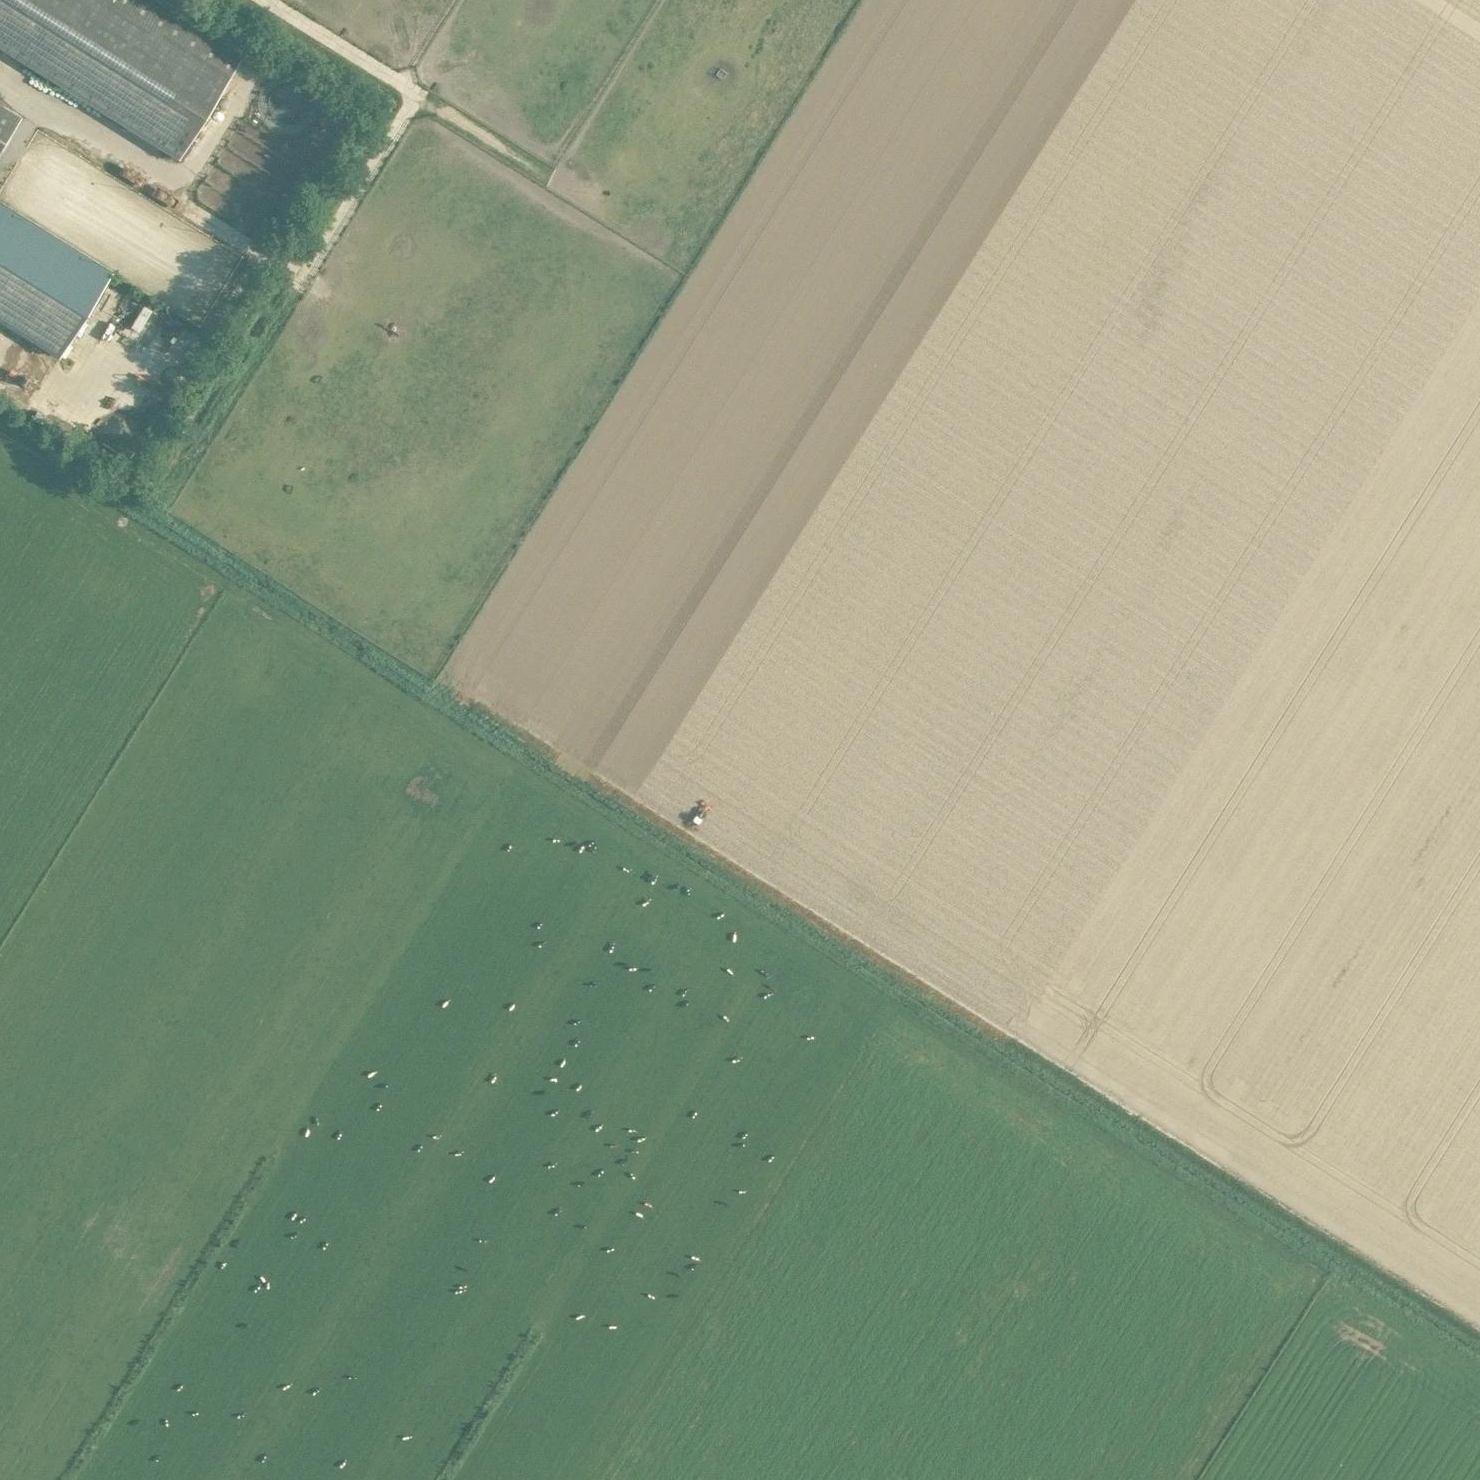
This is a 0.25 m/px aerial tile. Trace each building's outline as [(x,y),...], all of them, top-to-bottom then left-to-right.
[(147,0),(0,0),(0,47),(176,158),(239,58),(147,0)] [(0,110),(0,139),(13,119),(0,110)] [(110,273),(0,203),(0,318),(58,355),(59,353),(56,351),(106,272),(109,274),(110,273)] [(25,350),(8,333),(0,342),(0,352),(12,363),(25,350)]
